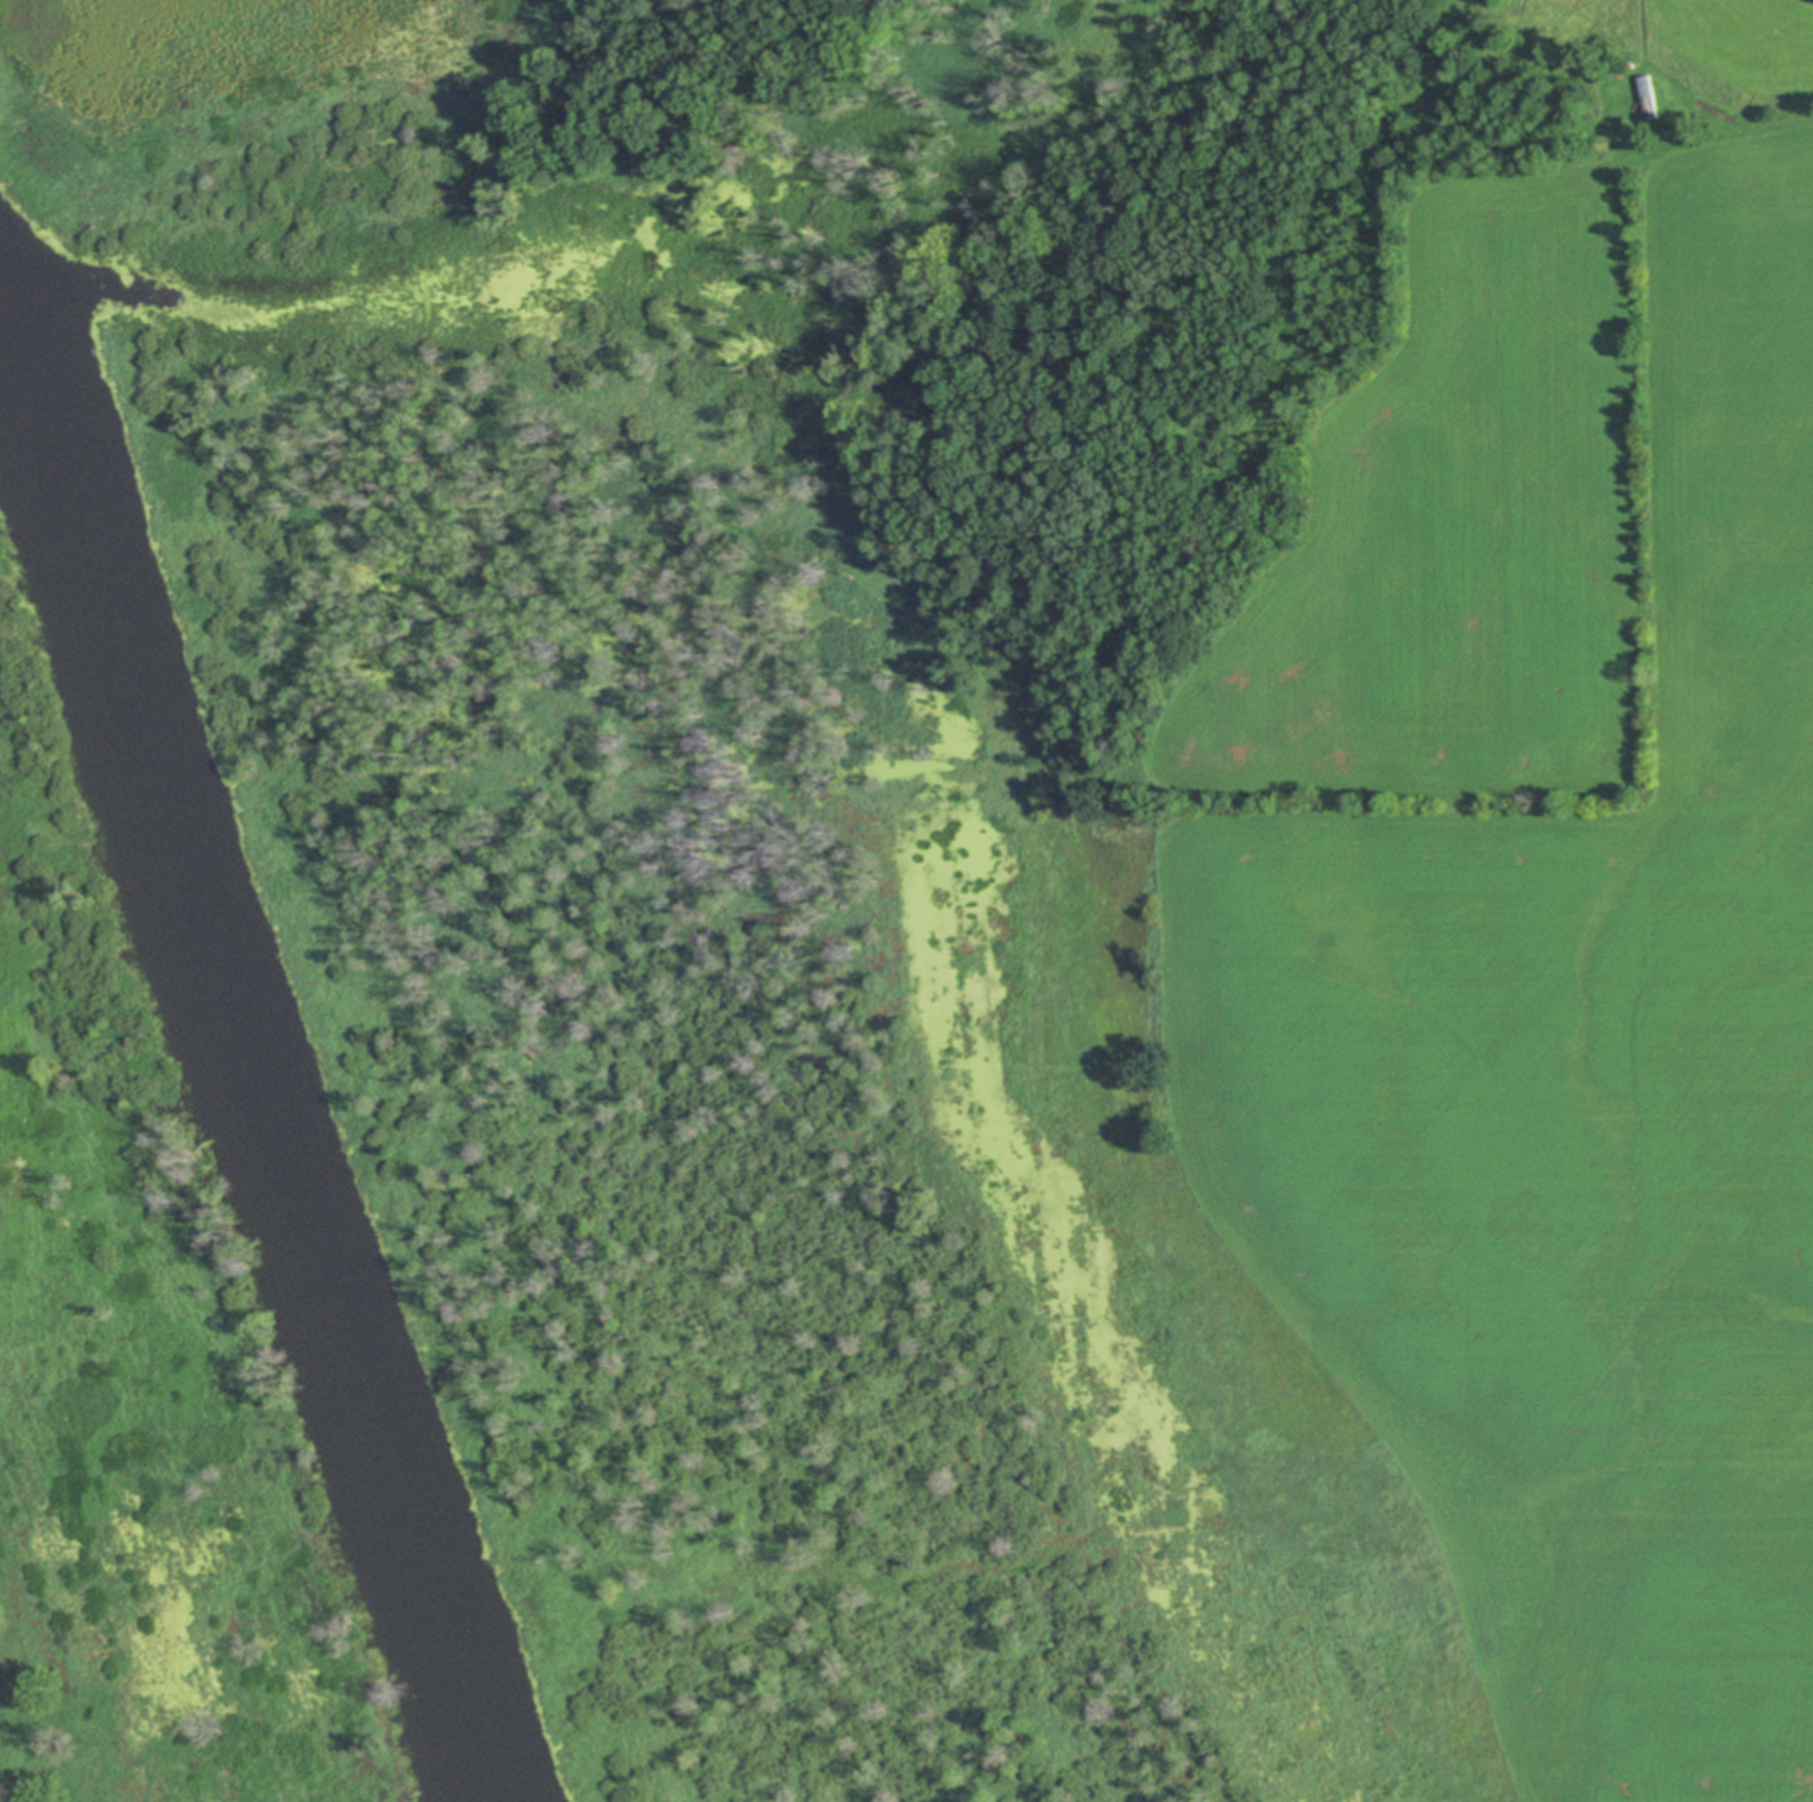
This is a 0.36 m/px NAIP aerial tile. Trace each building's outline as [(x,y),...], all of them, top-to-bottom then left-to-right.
[(1653,120),(1644,77),(1656,75),(1663,111),(1668,109),(1669,117),(1653,120)]
